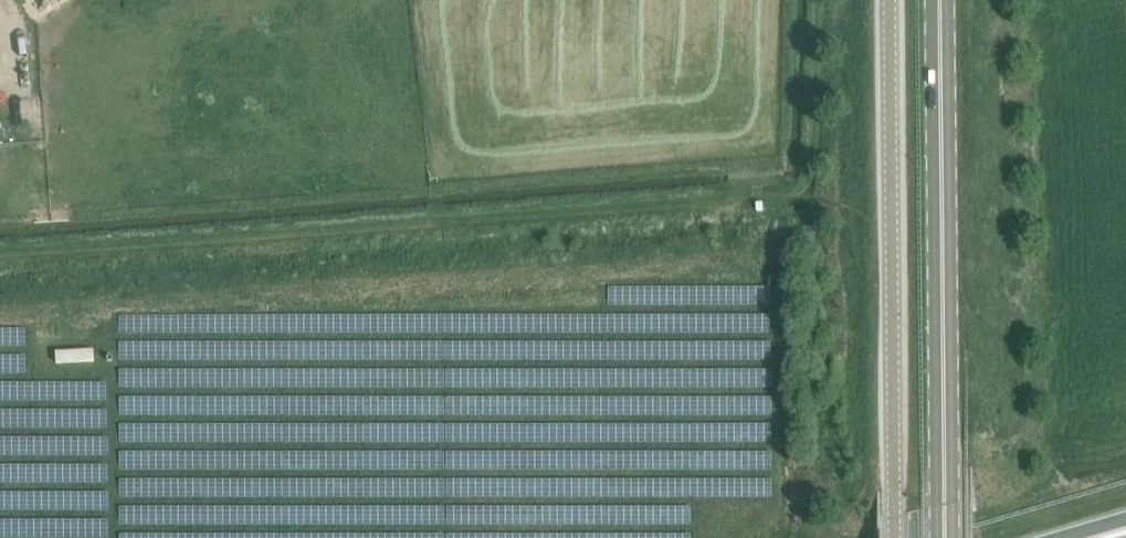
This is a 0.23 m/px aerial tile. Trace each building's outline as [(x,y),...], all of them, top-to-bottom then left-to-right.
[(613,284),(613,296),(771,297),(771,285),(613,284)] [(724,441),(773,438),(769,366),(770,366),(768,336),(772,335),(770,313),(731,316),(732,329),(751,328),(751,339),(730,340),(731,350),(732,350),(734,379),(737,379),(738,394),(725,395),(727,417),(723,417),(724,441)] [(94,350),(56,352),(57,363),(94,361),(94,350)]
